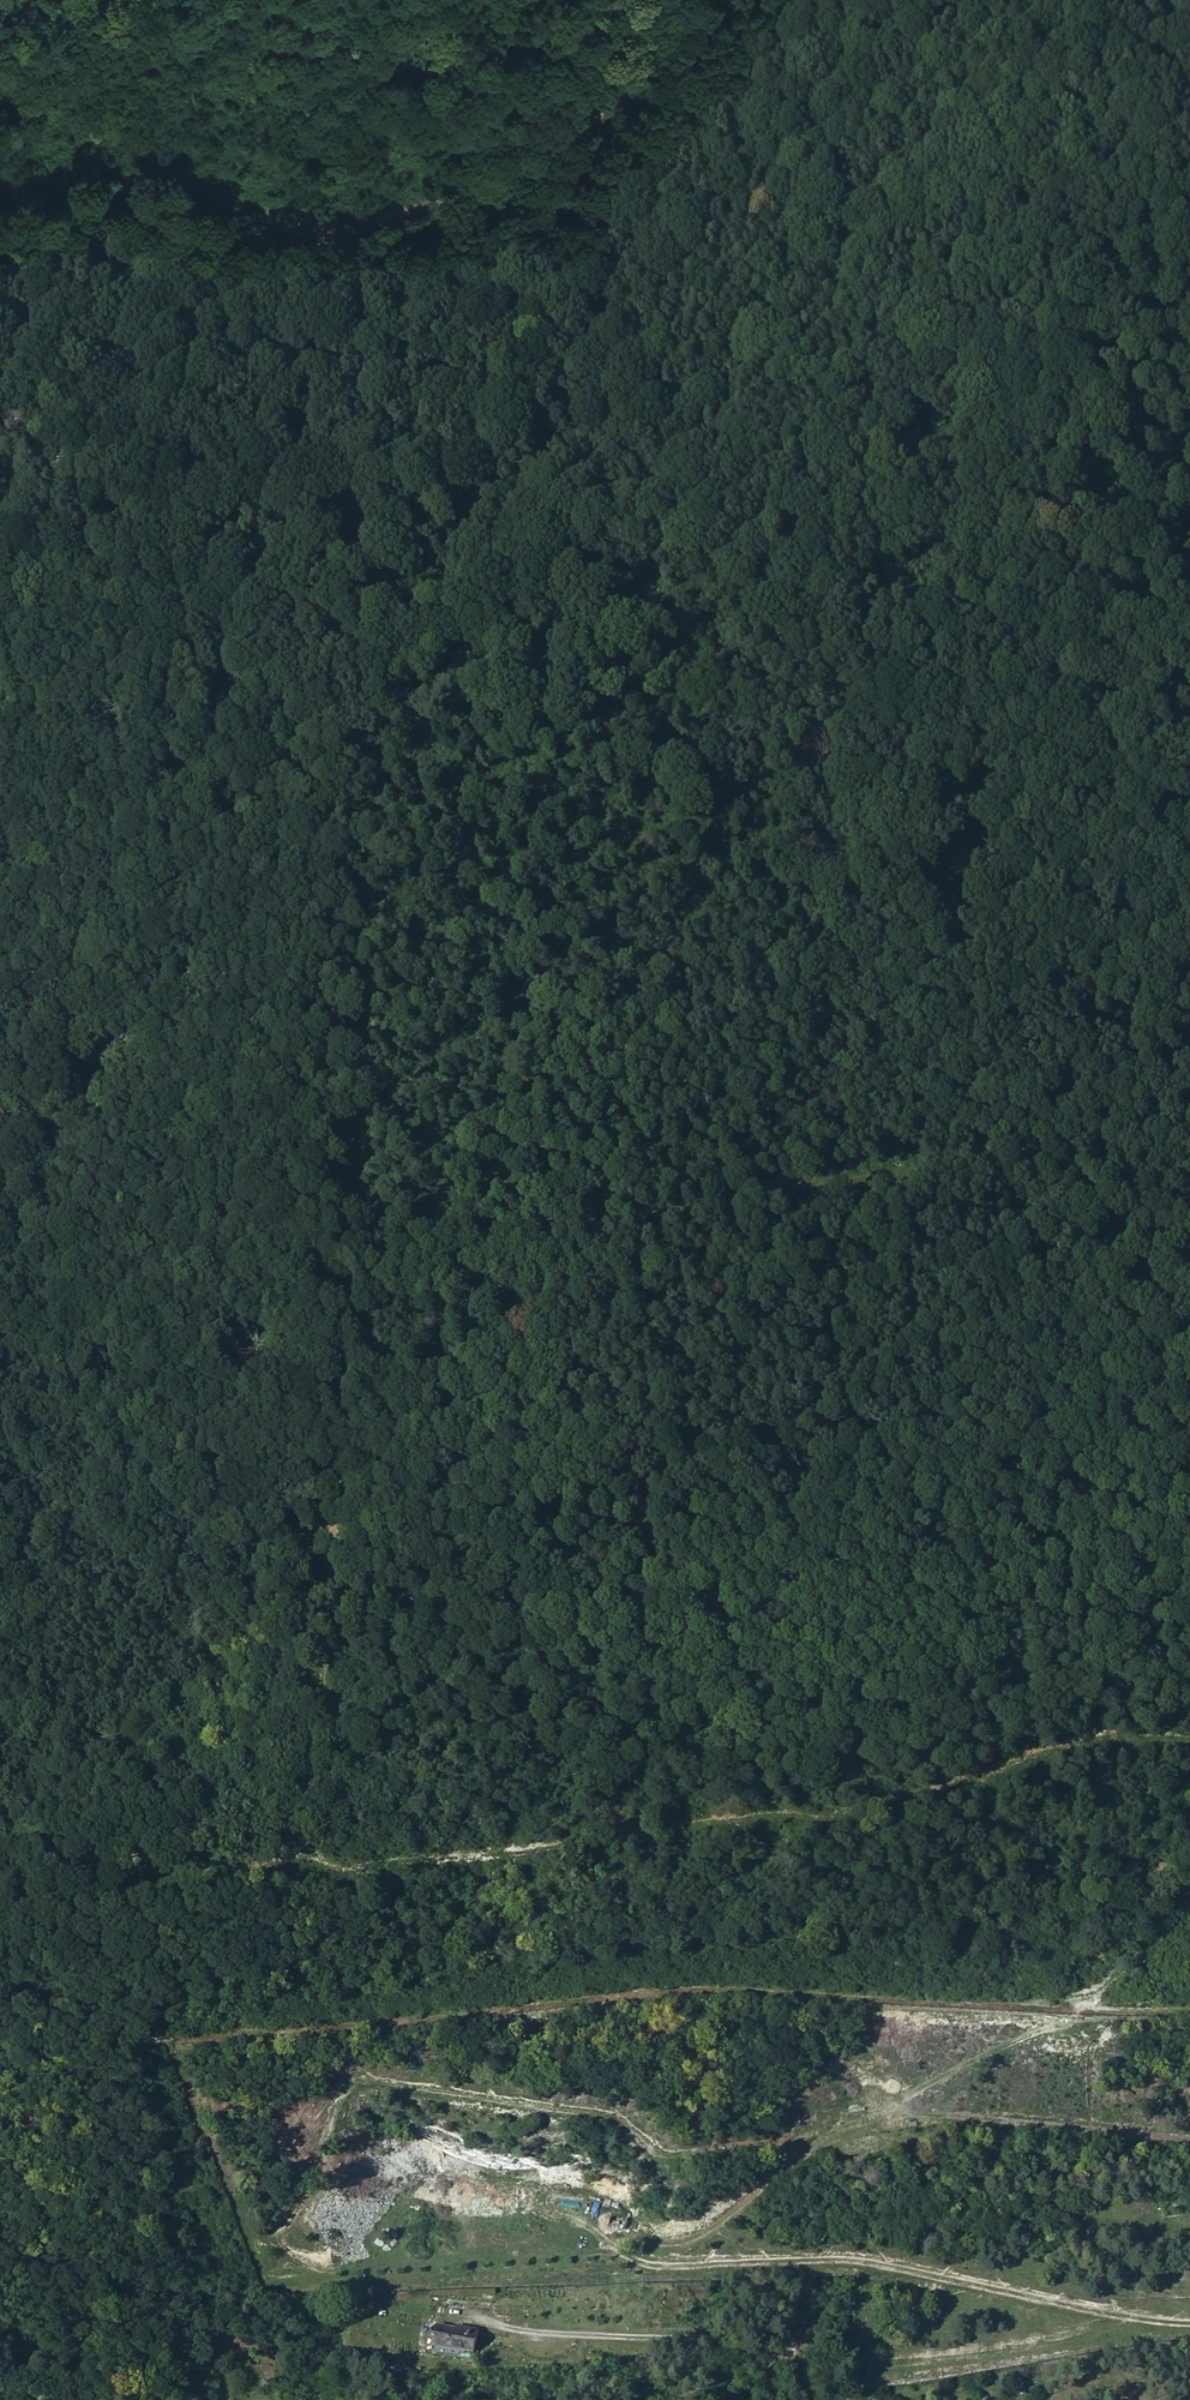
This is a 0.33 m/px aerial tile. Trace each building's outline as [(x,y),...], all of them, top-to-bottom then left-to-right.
[(436,2333),(433,2347),(473,2356),(478,2338),(455,2333),(455,2336),(436,2333)]
